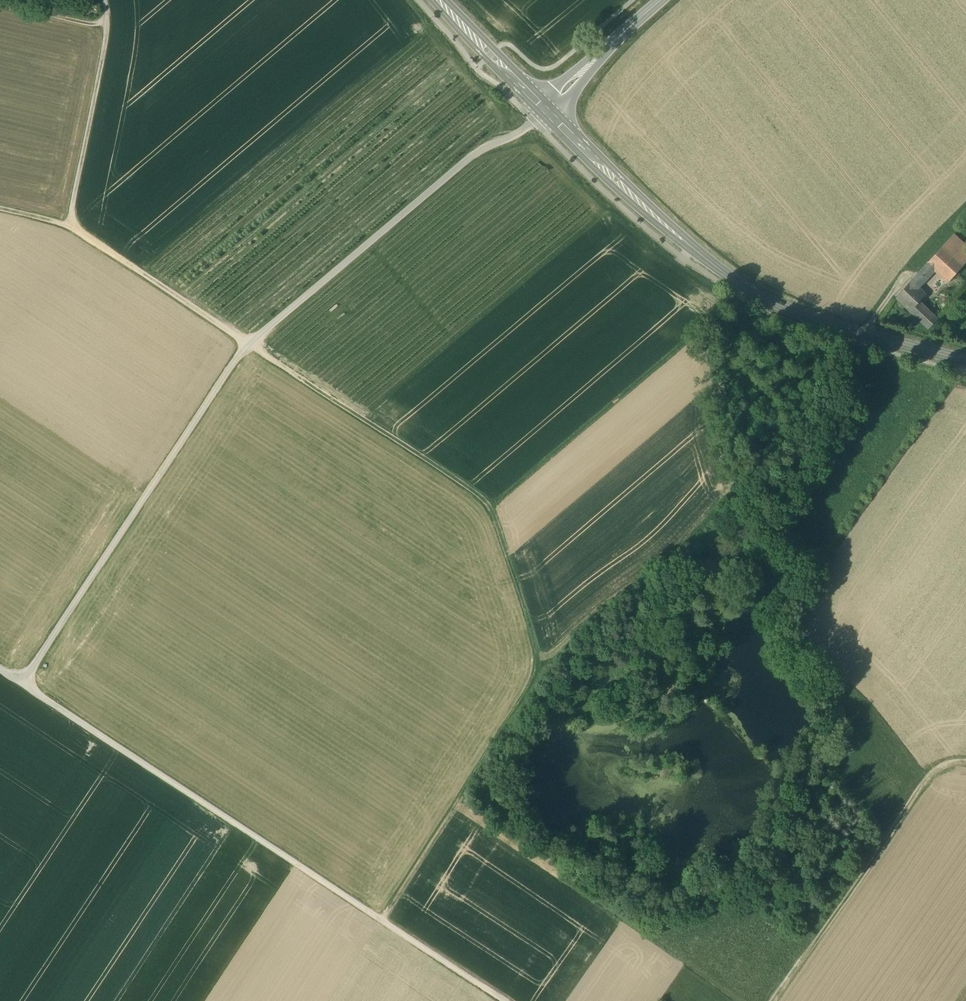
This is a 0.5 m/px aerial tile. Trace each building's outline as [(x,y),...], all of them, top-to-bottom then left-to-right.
[(943,246),(963,265),(965,262),(965,246),(954,234),(943,246)] [(943,246),(928,262),(934,268),(949,281),(963,265),(943,246)] [(925,279),(934,268),(928,262),(918,273),(925,279)] [(919,286),(925,279),(918,273),(912,279),(919,286)] [(895,298),(910,312),(918,303),(926,294),(919,286),(912,279),(897,296),(895,298)] [(910,312),(928,329),(937,320),(918,303),(910,312)]
